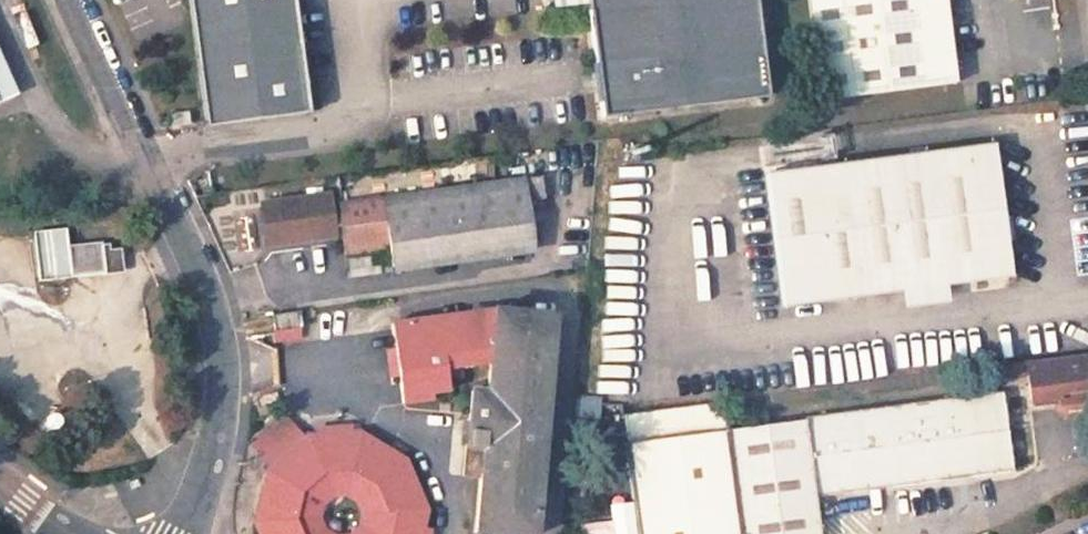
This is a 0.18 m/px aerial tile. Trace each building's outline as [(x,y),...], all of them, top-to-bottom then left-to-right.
[(207,123),(307,109),(292,0),(191,0),(207,123)] [(600,111),(764,91),(753,0),(586,0),(600,111)] [(945,0),(807,0),(820,100),(956,81),(945,0)] [(782,305),(1010,273),(994,144),(766,173),(782,305)] [(544,198),(541,175),(339,203),(345,253),(389,247),(392,266),(535,246),(529,200),(544,198)] [(331,232),(325,198),(267,204),(271,242),(331,232)] [(70,275),(68,247),(66,227),(32,230),(38,278),(70,275)] [(100,244),(104,271),(121,268),(119,250),(109,251),(108,243),(100,244)] [(104,271),(100,244),(68,247),(70,275),(104,271)] [(406,321),(409,343),(396,345),(396,348),(399,374),(403,402),(431,399),(430,391),(448,388),(445,366),(484,361),(488,391),(471,389),(464,474),(479,476),(474,531),(501,533),(535,533),(555,315),(493,308),(406,321)] [(275,330),(302,325),(300,309),(273,313),(275,330)] [(406,321),(392,323),(396,345),(409,343),(406,321)] [(276,332),(277,341),(301,337),(300,329),(276,332)] [(396,348),(388,349),(391,376),(399,374),(396,348)] [(1087,389),(1087,362),(1087,352),(1027,360),(1033,401),(1058,398),(1058,393),(1087,389)] [(1059,403),(1087,400),(1087,389),(1058,393),(1058,398),(1059,403)] [(1002,390),(804,416),(805,419),(727,429),(724,400),(623,414),(627,441),(626,443),(638,533),(820,533),(815,495),(1013,469),(1002,390)] [(305,436),(287,416),(254,445),(271,465),(305,436)] [(404,457),(360,431),(305,436),(267,469),(256,521),(261,533),(420,533),(426,508),(404,457)]
